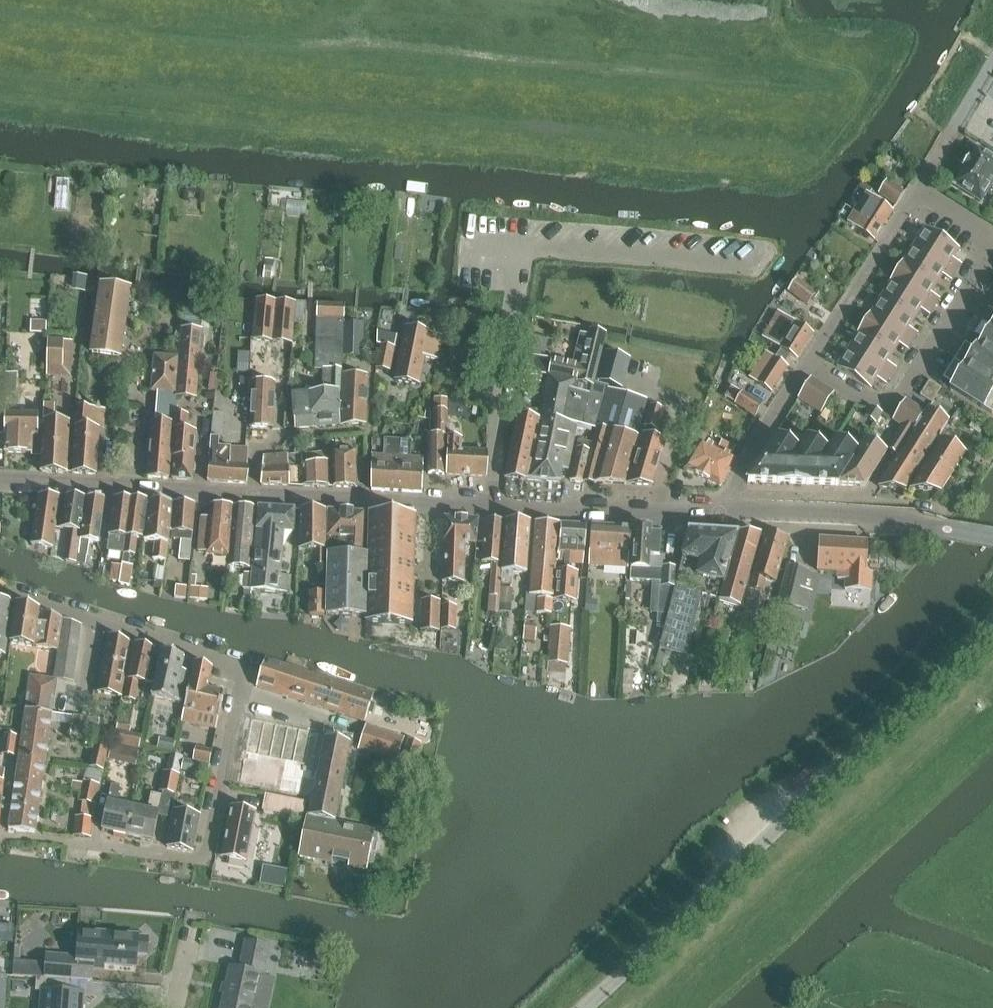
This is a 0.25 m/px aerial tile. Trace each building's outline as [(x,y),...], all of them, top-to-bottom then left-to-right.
[(963,168),(964,169),(955,184),(954,184),(954,185),(955,186),(981,202),(992,183),(992,157),(978,148),(979,148),(977,147),(976,148),(977,149),(970,159),(969,159),(963,168)] [(70,181),(57,180),(54,209),(68,210),(70,181)] [(905,193),(887,181),(879,195),(897,206),(905,193)] [(849,222),(875,239),(893,211),(876,200),(875,201),(868,196),(872,190),(862,182),(853,195),(862,201),(849,222)] [(307,271),(311,195),(273,193),(269,271),(280,272),(280,270),(307,271)] [(959,249),(925,228),(914,245),(957,272),(962,264),(953,259),(959,249)] [(914,245),(903,262),(903,263),(937,284),(943,275),(952,280),(957,272),(914,245)] [(903,262),(892,279),(891,280),(892,281),(892,280),(935,307),(940,299),(931,293),(937,284),(903,263),(903,262)] [(788,292),(808,306),(816,294),(797,280),(788,292)] [(921,310),(930,315),(935,307),(892,280),(892,281),(881,297),(915,319),(921,310)] [(91,357),(119,361),(130,291),(102,287),(91,357)] [(913,341),(918,333),(910,328),(915,319),(881,297),(871,314),(870,315),(913,341)] [(296,304),(281,303),(255,301),(253,341),(293,345),(296,304)] [(295,428),(340,425),(338,392),(341,392),(342,355),(344,323),(344,320),(345,320),(345,305),(317,304),(316,318),(317,319),(315,369),(323,370),(322,393),(293,395),(295,428)] [(398,308),(397,313),(396,318),(414,321),(416,311),(398,308)] [(396,318),(397,313),(381,309),(377,329),(393,332),(396,318)] [(981,321),(992,328),(992,311),(989,309),(981,321)] [(475,324),(476,313),(461,311),(459,322),(475,324)] [(766,353),(750,379),(771,393),(788,367),(784,365),(790,355),(797,359),(813,333),(798,324),(797,324),(778,312),(762,337),(782,350),(775,359),(766,353)] [(908,350),(913,341),(870,315),(871,314),(870,314),(858,332),(859,332),(860,332),(894,353),(899,344),(908,350)] [(29,334),(46,334),(47,322),(30,321),(29,334)] [(981,321),(974,333),(983,339),(978,346),(978,347),(992,357),(992,328),(981,321)] [(342,355),(351,356),(363,356),(364,324),(344,323),(342,355)] [(405,328),(395,380),(420,385),(425,357),(438,360),(442,337),(430,335),(430,333),(405,328)] [(181,329),(175,397),(197,399),(203,330),(181,329)] [(891,376),(897,368),(888,362),(894,353),(860,332),(859,332),(849,349),(891,376)] [(533,368),(532,373),(549,377),(550,377),(574,382),(574,384),(573,391),(589,394),(589,395),(599,398),(601,392),(604,393),(605,386),(595,384),(605,340),(582,335),(577,358),(576,365),(553,360),(552,365),(534,362),(533,368)] [(47,339),(46,367),(61,368),(62,340),(47,339)] [(955,361),(992,385),(992,357),(978,347),(978,346),(977,345),(971,354),(962,349),(955,361)] [(837,367),(871,388),(878,379),(886,384),(891,376),(849,349),(837,367)] [(622,388),(630,359),(605,351),(597,381),(622,388)] [(660,352),(653,372),(663,375),(670,355),(660,352)] [(155,423),(173,424),(175,397),(178,358),(154,356),(152,392),(157,392),(155,423)] [(955,361),(947,373),(956,379),(950,388),(992,414),(992,385),(955,361)] [(341,425),(366,424),(368,376),(343,375),(341,425)] [(549,377),(529,480),(561,482),(563,469),(567,469),(574,434),(572,434),(574,424),(596,429),(604,393),(601,392),(599,398),(589,395),(589,394),(573,391),(574,384),(574,382),(550,377),(549,377)] [(5,393),(17,394),(17,378),(6,378),(5,393)] [(834,393),(811,378),(805,389),(828,403),(834,393)] [(251,428),(273,429),(275,396),(276,383),(250,382),(249,401),(252,401),(251,428)] [(650,406),(644,427),(639,426),(646,401),(609,389),(590,451),(585,482),(591,483),(650,487),(660,451),(653,449),(663,410),(650,406)] [(828,403),(805,389),(799,399),(822,413),(828,403)] [(742,393),(735,404),(756,416),(763,405),(742,393)] [(926,412),(906,400),(893,420),(903,426),(888,449),(898,456),(926,412)] [(43,435),(43,456),(42,472),(68,473),(70,423),(55,422),(56,407),(44,407),(43,422),(44,422),(43,435)] [(72,474),(95,475),(99,430),(103,431),(104,410),(102,410),(101,408),(96,407),(95,409),(77,408),(72,474)] [(882,413),(872,407),(866,417),(876,423),(882,413)] [(527,479),(539,419),(529,417),(530,410),(521,408),(520,415),(519,415),(506,477),(527,479)] [(929,409),(907,443),(926,455),(948,421),(929,409)] [(208,459),(207,481),(247,484),(249,448),(219,446),(219,438),(223,438),(224,412),(213,411),(211,437),(209,459),(208,459)] [(429,474),(445,474),(445,437),(447,437),(448,428),(447,413),(435,413),(435,437),(429,437),(429,474)] [(32,456),(43,456),(43,435),(38,435),(38,415),(6,414),(6,415),(5,434),(5,452),(32,453),(32,456)] [(186,444),(186,432),(187,415),(174,414),(172,457),(175,458),(173,479),(192,481),(193,471),(195,471),(196,464),(194,464),(195,445),(186,444)] [(148,478),(169,479),(173,424),(155,423),(152,422),(148,478)] [(748,482),(778,484),(800,450),(799,449),(778,436),(748,482)] [(778,484),(807,485),(829,451),(828,450),(807,437),(799,449),(800,450),(778,484)] [(449,438),(447,475),(486,477),(488,453),(459,451),(460,438),(449,438)] [(807,485),(837,486),(858,452),(857,451),(836,438),(828,450),(829,451),(807,485)] [(384,456),(373,455),(372,490),(396,491),(400,440),(386,439),(384,456)] [(837,486),(839,486),(839,485),(866,486),(887,453),(865,439),(857,451),(858,452),(837,486)] [(966,453),(943,439),(911,490),(941,492),(966,453)] [(422,493),(423,473),(424,458),(411,458),(412,441),(400,440),(396,491),(422,493)] [(735,449),(724,444),(718,441),(714,448),(701,443),(686,470),(721,486),(737,459),(731,456),(735,449)] [(578,448),(571,481),(583,482),(590,450),(592,443),(587,442),(586,450),(578,448)] [(907,443),(879,488),(905,490),(926,455),(907,443)] [(303,486),(329,487),(329,462),(332,461),(332,451),(289,456),(290,486),(303,486)] [(333,487),(356,488),(356,452),(333,452),(333,487)] [(287,454),(276,455),(264,456),(261,484),(290,486),(289,456),(288,456),(287,454)] [(667,503),(684,503),(684,493),(667,493),(667,503)] [(52,548),(60,497),(46,496),(39,496),(32,544),(52,548)] [(86,498),(66,497),(61,528),(72,530),(70,549),(68,561),(76,564),(78,551),(78,546),(86,498)] [(105,499),(87,498),(77,565),(84,567),(85,558),(88,558),(90,549),(88,549),(89,541),(98,542),(105,499)] [(132,500),(114,500),(107,551),(123,552),(125,536),(126,536),(132,500)] [(132,500),(126,536),(127,536),(125,552),(124,552),(120,585),(129,586),(132,567),(129,566),(130,553),(135,554),(137,537),(143,537),(148,501),(132,500)] [(165,560),(171,503),(150,501),(144,540),(156,542),(154,558),(165,560)] [(171,503),(168,531),(172,531),(172,539),(181,540),(179,560),(190,561),(192,537),(192,533),(194,504),(175,503),(171,503)] [(234,506),(211,505),(210,517),(202,517),(199,551),(207,552),(207,554),(230,556),(230,553),(231,553),(232,540),(231,540),(234,506)] [(235,506),(232,540),(231,553),(230,566),(249,568),(255,507),(235,506)] [(293,532),(295,510),(295,509),(259,508),(255,548),(282,550),(284,531),(293,532)] [(301,510),(300,550),(315,550),(315,566),(326,566),(326,550),(326,511),(301,510)] [(363,555),(365,514),(329,511),(327,537),(338,538),(338,542),(347,543),(346,554),(363,555)] [(370,514),(369,555),(366,617),(367,622),(412,624),(415,517),(370,514)] [(463,542),(477,543),(479,520),(445,518),(443,582),(461,582),(463,542)] [(500,596),(499,596),(505,521),(489,520),(481,520),(480,542),(484,543),(483,562),(493,563),(490,596),(489,611),(498,612),(500,596)] [(530,522),(506,521),(503,584),(511,584),(512,574),(526,575),(527,565),(530,522)] [(530,594),(535,594),(538,595),(553,596),(558,524),(536,522),(530,594)] [(560,524),(553,600),(572,602),(573,592),(575,592),(576,581),(573,581),(574,572),(571,571),(572,564),(583,564),(584,547),(585,547),(586,525),(560,524)] [(629,552),(632,528),(592,526),(589,567),(628,569),(629,552)] [(652,530),(634,529),(631,568),(632,568),(631,581),(654,582),(652,615),(658,615),(658,623),(667,624),(669,614),(675,588),(676,568),(663,567),(663,557),(660,557),(661,531),(653,531),(652,530)] [(718,600),(737,534),(690,531),(683,557),(676,588),(675,588),(669,614),(667,624),(660,649),(687,656),(702,596),(718,600)] [(740,607),(740,606),(749,576),(761,535),(738,534),(719,602),(740,607)] [(789,537),(766,536),(754,577),(749,576),(740,606),(746,608),(744,614),(757,617),(766,580),(776,582),(789,537)] [(867,542),(819,539),(818,571),(837,572),(837,579),(845,579),(844,589),(871,591),(872,572),(866,572),(867,542)] [(291,576),(280,575),(282,550),(255,548),(251,590),(278,593),(278,592),(290,593),(291,576)] [(327,615),(366,617),(369,555),(363,555),(346,554),(328,554),(327,615)] [(120,581),(122,565),(113,564),(111,579),(120,581)] [(154,579),(163,581),(164,567),(156,566),(154,579)] [(779,600),(778,604),(800,610),(800,609),(808,611),(812,592),(805,590),(809,571),(808,571),(789,566),(788,566),(787,569),(779,600)] [(176,586),(175,598),(186,599),(187,587),(176,586)] [(311,592),(310,615),(324,616),(324,593),(311,592)] [(538,595),(537,614),(551,615),(553,596),(538,595)] [(0,601),(0,655),(5,656),(12,604),(0,601)] [(421,632),(439,632),(440,602),(422,601),(421,632)] [(39,611),(16,605),(10,643),(33,647),(36,647),(58,651),(62,619),(42,612),(39,611)] [(442,607),(441,630),(456,631),(457,608),(442,607)] [(82,626),(63,619),(61,634),(80,637),(82,626)] [(525,625),(523,640),(535,641),(537,626),(532,625),(525,625)] [(568,664),(571,628),(552,626),(549,662),(568,664)] [(79,648),(80,637),(61,634),(60,645),(79,648)] [(134,643),(109,635),(98,692),(122,696),(123,690),(125,690),(134,643)] [(155,650),(136,644),(125,698),(135,700),(139,681),(148,683),(155,650)] [(77,660),(79,648),(60,645),(58,657),(77,660)] [(161,652),(152,699),(181,705),(188,674),(182,672),(184,659),(161,652)] [(57,668),(75,671),(77,660),(58,657),(57,668)] [(265,662),(257,687),(365,722),(368,713),(371,703),(374,694),(305,672),(285,666),(266,659),(265,662)] [(184,710),(182,721),(195,724),(197,712),(219,717),(225,693),(208,689),(212,668),(195,662),(190,685),(189,685),(184,710)] [(57,668),(55,680),(73,682),(75,671),(57,668)] [(31,677),(26,710),(47,713),(51,680),(31,677)] [(45,761),(52,714),(47,713),(26,710),(19,758),(45,761)] [(98,719),(87,717),(73,715),(70,738),(95,741),(96,741),(97,738),(98,719)] [(312,797),(324,734),(253,719),(240,783),(312,797)] [(113,744),(139,749),(141,736),(130,733),(131,728),(117,726),(113,744)] [(366,726),(360,746),(359,749),(397,761),(404,738),(366,726)] [(4,735),(1,754),(15,756),(18,737),(4,735)] [(175,741),(159,738),(157,749),(173,752),(175,741)] [(324,738),(308,818),(335,823),(351,743),(324,738)] [(414,762),(420,743),(409,739),(403,759),(414,762)] [(95,741),(89,765),(103,768),(108,744),(95,741)] [(135,771),(135,768),(138,754),(113,748),(109,766),(135,771)] [(210,763),(212,752),(196,748),(194,760),(210,763)] [(19,758),(16,781),(42,785),(45,761),(19,758)] [(200,763),(184,760),(182,770),(198,774),(200,763)] [(176,795),(180,775),(167,773),(163,792),(176,795)] [(16,781),(12,805),(38,809),(42,785),(16,781)] [(81,791),(98,793),(99,784),(83,781),(81,791)] [(103,831),(128,836),(133,808),(119,805),(122,788),(112,786),(103,831)] [(80,801),(95,804),(98,793),(81,791),(80,801)] [(152,841),(162,796),(152,794),(148,811),(133,808),(128,836),(152,841)] [(306,802),(267,794),(264,809),(303,817),(306,802)] [(35,833),(35,832),(38,809),(12,805),(9,831),(35,833)] [(256,812),(232,808),(222,857),(246,862),(256,812)] [(193,853),(200,815),(175,810),(168,848),(193,853)] [(90,837),(93,818),(76,816),(74,836),(90,837)] [(354,865),(353,868),(367,871),(374,831),(335,823),(308,818),(300,858),(328,863),(328,860),(354,865)] [(136,968),(137,954),(147,955),(148,939),(138,938),(138,936),(79,932),(77,968),(93,969),(93,965),(136,968)] [(246,942),(239,970),(230,968),(221,1007),(269,1007),(276,977),(266,974),(271,948),(246,942)] [(14,962),(13,976),(37,978),(71,980),(72,967),(14,962)] [(36,991),(42,991),(40,1007),(83,1007),(84,993),(70,992),(71,980),(37,978),(36,991)]
